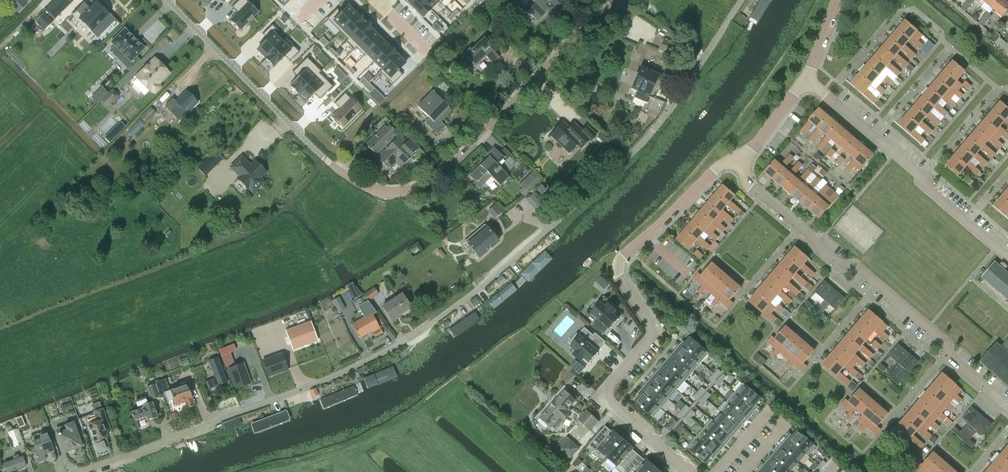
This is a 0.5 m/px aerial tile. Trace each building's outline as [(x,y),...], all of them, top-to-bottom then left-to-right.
[(6,1),(18,14),(28,4),(27,2),(24,0),(6,0),(6,1)] [(44,11),(54,22),(71,5),(66,0),(55,0),(44,11)] [(230,21),(240,31),(258,12),(246,0),(239,0),(232,7),(237,13),(230,21)] [(407,3),(422,18),(430,10),(420,0),(410,0),(407,3)] [(430,10),(438,2),(436,0),(420,0),(430,10)] [(535,3),(527,11),(537,21),(555,3),(559,7),(566,0),(532,0),(535,3)] [(750,21),(758,26),(774,0),(762,0),(750,21)] [(1001,0),(986,0),(984,2),(993,9),(1001,0)] [(993,9),(1002,17),(1007,9),(1007,3),(1004,0),(1001,0),(993,9)] [(84,2),(76,10),(81,16),(78,19),(97,38),(116,19),(110,13),(109,14),(96,2),(90,8),(84,2)] [(965,3),(961,8),(963,10),(965,12),(970,7),(967,5),(965,3)] [(337,9),(327,19),(339,31),(356,14),(348,6),(341,14),(337,9)] [(987,12),(983,17),(985,19),(987,21),(992,16),(989,14),(987,12)] [(356,14),(339,31),(347,39),(364,22),(356,14)] [(983,17),(978,23),(980,24),(983,27),(987,21),(985,19),(983,17)] [(923,35),(917,30),(906,21),(898,30),(909,40),(920,49),(924,45),(919,41),(923,35)] [(347,39),(346,41),(354,50),(356,48),(373,31),(364,22),(347,39)] [(268,40),(257,50),(265,59),(282,42),(274,34),(278,31),(272,25),(262,34),(268,40)] [(109,50),(130,71),(140,61),(136,57),(144,49),(125,29),(110,43),(114,46),(109,50)] [(909,40),(898,30),(890,39),(902,49),(901,49),(912,59),(916,54),(905,45),(909,40)] [(373,31),(356,48),(364,56),(366,55),(381,39),(373,31)] [(323,37),(318,41),(324,47),(328,43),(323,37)] [(463,54),(475,67),(486,56),(493,63),(499,57),(491,49),(493,47),(484,37),(471,50),(470,48),(463,54)] [(1007,45),(1007,44),(1000,37),(996,42),(1005,49),(1007,45)] [(282,42),(265,59),(274,67),(284,56),(290,61),(299,52),(285,38),(282,42)] [(381,39),(366,55),(373,62),(389,47),(381,39)] [(670,65),(679,45),(664,39),(659,51),(662,52),(659,60),(670,65)] [(897,54),(901,49),(902,49),(890,39),(883,48),(894,58),(905,67),(908,63),(897,54)] [(389,47),(373,62),(381,70),(396,55),(389,47)] [(890,63),(894,58),(883,48),(875,57),(887,67),(886,67),(892,72),(897,76),(901,72),(890,63)] [(381,70),(379,72),(393,85),(402,75),(398,71),(405,64),(396,55),(381,70)] [(875,57),(868,66),(884,80),(887,77),(892,72),(886,67),(887,67),(875,57)] [(298,77),(289,86),(298,94),(319,73),(321,72),(307,58),(292,72),(298,77)] [(152,62),(137,77),(151,91),(152,90),(155,93),(161,87),(158,84),(169,73),(159,62),(155,59),(152,62)] [(957,80),(965,71),(954,61),(946,71),(957,80)] [(868,66),(860,75),(871,85),(877,89),(880,86),(884,81),(884,80),(868,66)] [(647,102),(650,94),(658,76),(640,68),(631,89),(637,91),(635,98),(647,102)] [(957,80),(946,71),(938,80),(955,94),(955,95),(960,99),(964,95),(958,91),(963,86),(962,86),(963,85),(957,80)] [(319,73),(298,94),(306,103),(314,94),(320,99),(332,87),(319,73)] [(877,89),(871,85),(860,75),(852,84),(864,94),(874,103),(878,99),(872,94),(876,90),(877,89)] [(884,80),(884,81),(889,85),(893,81),(887,77),(884,80)] [(363,78),(359,82),(364,88),(369,83),(363,78)] [(955,95),(955,94),(938,80),(930,89),(942,98),(941,98),(946,103),(953,108),(956,104),(951,100),(955,95)] [(962,86),(963,86),(968,90),(971,86),(966,81),(963,85),(962,86)] [(369,83),(364,88),(370,93),(374,89),(369,83)] [(877,89),(876,90),(882,94),(885,90),(880,86),(877,89)] [(930,89),(923,98),(934,107),(945,117),(948,113),(942,107),(946,103),(941,98),(942,98),(930,89)] [(102,101),(108,107),(118,96),(113,91),(102,101)] [(449,108),(433,91),(418,107),(430,119),(425,123),(438,136),(446,127),(438,119),(449,108)] [(172,98),(164,107),(179,121),(187,113),(198,102),(189,93),(185,97),(183,95),(176,102),(172,98)] [(340,110),(332,118),(334,119),(332,120),(339,127),(340,126),(342,128),(360,109),(345,94),(334,104),(340,110)] [(945,117),(934,107),(923,98),(915,107),(926,116),(937,126),(945,117)] [(879,100),(876,104),(881,108),(885,104),(879,100)] [(1007,117),(1007,108),(1001,102),(993,111),(1004,121),(1007,125),(1007,118),(1007,117)] [(926,116),(915,107),(907,116),(918,125),(925,131),(930,135),(933,131),(922,121),(926,116)] [(810,120),(800,132),(804,135),(809,130),(814,133),(819,128),(828,117),(819,109),(811,119),(810,120)] [(1004,121),(993,111),(985,120),(1003,135),(1002,135),(1007,140),(1007,139),(1007,133),(1000,126),(1004,121)] [(899,125),(911,134),(922,144),(925,140),(921,136),(925,131),(918,125),(907,116),(899,125)] [(828,136),(837,125),(828,117),(819,128),(814,133),(809,139),(813,143),(823,131),(828,136)] [(998,140),(1002,135),(1003,135),(985,120),(978,129),(989,139),(1000,149),(1004,145),(998,140)] [(121,122),(105,138),(110,143),(126,127),(121,122)] [(571,130),(569,129),(562,122),(548,137),(549,137),(551,135),(569,153),(577,145),(581,148),(589,140),(590,141),(596,135),(586,126),(582,131),(574,124),(573,124),(576,127),(572,131),(571,130)] [(378,134),(368,145),(378,154),(396,135),(386,125),(378,134)] [(832,139),(837,144),(847,132),(837,125),(828,136),(818,147),(822,150),(832,139)] [(989,139),(978,129),(970,138),(982,148),(981,148),(992,158),(996,154),(985,144),(989,139)] [(846,151),(856,140),(847,132),(837,144),(846,151)] [(392,144),(378,158),(389,169),(396,162),(401,167),(405,163),(406,164),(410,159),(410,158),(415,152),(419,148),(408,137),(403,141),(401,139),(398,136),(392,144)] [(977,153),(981,148),(982,148),(970,138),(963,147),(974,157),(985,167),(988,163),(977,153)] [(150,143),(147,140),(138,148),(141,152),(150,143)] [(812,144),(808,140),(803,146),(808,150),(812,144)] [(855,159),(865,148),(856,140),(846,151),(855,159)] [(974,157),(963,147),(955,156),(966,166),(977,176),(980,172),(970,162),(974,157)] [(512,155),(505,148),(499,153),(494,148),(487,155),(489,157),(470,176),(476,183),(478,181),(483,185),(491,177),(500,186),(509,178),(499,168),(512,155)] [(860,171),(864,167),(874,155),(865,148),(855,159),(845,170),(849,173),(855,166),(860,171)] [(836,152),(832,149),(827,154),(831,158),(836,152)] [(197,168),(205,176),(224,159),(215,150),(197,168)] [(824,158),(818,153),(815,157),(820,162),(824,158)] [(784,168),(785,169),(794,158),(790,154),(781,165),(775,161),(766,172),(775,180),(784,168)] [(996,154),(992,158),(999,163),(1002,159),(996,154)] [(841,156),(836,162),(840,165),(845,160),(841,156)] [(958,175),(966,166),(955,156),(947,166),(958,175)] [(265,172),(255,162),(250,166),(241,157),(231,167),(240,176),(238,178),(248,189),(250,187),(253,188),(257,186),(259,182),(258,179),(265,172)] [(793,176),(794,176),(803,165),(799,162),(790,173),(785,169),(784,168),(775,180),(784,187),(793,176)] [(807,179),(812,173),(808,170),(799,181),(794,176),(793,176),(784,187),(793,195),(802,184),(803,184),(807,179)] [(533,171),(525,179),(534,188),(542,180),(533,171)] [(967,176),(964,180),(969,185),(973,181),(967,176)] [(811,191),(812,192),(821,181),(817,177),(808,188),(803,184),(802,184),(793,195),(802,203),(811,191)] [(541,194),(546,190),(540,184),(536,189),(541,194)] [(811,210),(825,194),(830,188),(826,185),(817,196),(812,192),(811,191),(802,203),(811,210)] [(742,210),(731,201),(735,195),(724,186),(716,195),(727,204),(727,205),(738,214),(742,210)] [(841,186),(837,191),(841,194),(845,189),(841,186)] [(820,218),(829,207),(839,196),(835,192),(830,198),(825,194),(811,210),(820,218)] [(541,204),(532,195),(526,200),(535,210),(541,204)] [(723,210),(727,205),(727,204),(716,195),(708,204),(726,218),(725,219),(730,223),(734,219),(723,210)] [(1002,197),(995,206),(1006,216),(1007,217),(1007,202),(1002,197)] [(721,224),(725,219),(726,218),(708,204),(701,213),(718,227),(717,228),(723,232),(726,228),(721,224)] [(713,233),(717,228),(718,227),(701,213),(693,222),(704,231),(704,232),(715,241),(719,237),(713,233)] [(700,237),(704,232),(704,231),(693,222),(685,231),(697,240),(696,241),(708,251),(711,246),(700,237)] [(484,224),(464,241),(479,258),(498,241),(484,224)] [(689,249),(696,241),(697,240),(685,231),(677,240),(689,249)] [(815,273),(804,264),(809,259),(796,248),(788,257),(801,268),(812,278),(815,273)] [(698,251),(695,255),(700,259),(703,255),(698,251)] [(546,252),(521,274),(531,283),(554,259),(546,252)] [(797,273),(801,268),(788,257),(780,266),(794,277),(793,277),(804,287),(808,282),(797,273)] [(1002,262),(1000,265),(995,261),(981,277),(1007,300),(1007,272),(1005,270),(1007,266),(1002,262)] [(698,273),(693,279),(702,286),(703,285),(705,286),(719,270),(712,264),(702,276),(698,273)] [(789,282),(793,277),(794,277),(780,266),(773,275),(786,286),(785,286),(791,291),(796,295),(800,291),(789,282)] [(702,286),(698,292),(701,295),(706,289),(711,294),(726,276),(719,270),(705,286),(703,285),(702,286)] [(785,286),(786,286),(773,275),(765,283),(778,295),(789,304),(792,300),(781,291),(785,286)] [(726,276),(711,294),(716,298),(712,304),(715,307),(720,301),(721,300),(719,298),(733,282),(726,276)] [(495,282),(499,285),(504,280),(501,277),(495,282)] [(825,300),(835,290),(825,281),(816,292),(825,300)] [(511,282),(487,302),(493,310),(517,290),(511,282)] [(733,282),(719,298),(721,300),(720,301),(729,309),(734,303),(730,300),(741,288),(733,282)] [(813,287),(808,282),(804,287),(810,291),(813,287)] [(770,304),(771,303),(778,295),(765,283),(757,292),(770,304)] [(355,286),(348,290),(355,302),(353,303),(358,312),(361,310),(364,318),(352,325),(359,339),(361,338),(362,339),(368,336),(367,335),(369,333),(370,334),(380,329),(372,315),(375,313),(370,306),(363,297),(355,286)] [(368,301),(378,294),(374,288),(364,295),(368,301)] [(823,314),(830,305),(836,309),(845,298),(835,290),(825,300),(814,313),(825,322),(828,318),(823,314)] [(776,308),(771,303),(770,304),(757,292),(749,301),(773,322),(777,318),(772,313),(776,309),(776,308)] [(402,294),(382,307),(392,321),(399,316),(412,309),(402,294)] [(808,301),(805,305),(810,310),(813,306),(808,301)] [(599,303),(591,313),(598,320),(592,326),(603,335),(608,328),(610,330),(620,319),(615,314),(618,310),(609,303),(605,307),(599,303)] [(776,308),(776,309),(781,313),(785,309),(780,305),(777,308),(776,308)] [(888,326),(883,322),(870,311),(862,320),(875,331),(885,341),(889,336),(884,332),(888,326)] [(475,312),(447,331),(454,341),(481,320),(475,312)] [(773,322),(779,327),(782,323),(777,318),(773,322)] [(875,331),(862,320),(854,329),(867,340),(875,331)] [(286,331),(293,350),(317,341),(310,322),(286,331)] [(772,336),(767,342),(776,349),(777,348),(779,349),(793,333),(786,327),(775,339),(772,336)] [(584,358),(590,362),(598,353),(597,351),(606,342),(596,333),(594,335),(585,328),(578,336),(580,337),(572,346),(577,351),(574,355),(581,361),(584,358)] [(863,345),(867,340),(854,329),(847,338),(860,349),(859,349),(870,359),(874,354),(863,345)] [(776,349),(771,355),(775,358),(780,353),(785,357),(800,339),(793,333),(779,349),(777,348),(776,349)] [(701,363),(709,354),(691,338),(683,347),(701,363)] [(855,354),(859,349),(860,349),(847,338),(839,347),(857,363),(862,368),(866,363),(855,354)] [(800,339),(785,357),(790,361),(785,367),(789,370),(793,364),(795,363),(793,362),(807,345),(800,339)] [(1002,346),(997,342),(980,363),(1007,387),(1007,339),(1002,346)] [(881,345),(876,341),(872,345),(878,350),(881,345)] [(693,372),(701,363),(683,347),(680,345),(675,351),(677,353),(674,356),(693,372)] [(807,345),(793,362),(795,363),(793,364),(802,372),(807,366),(804,363),(811,355),(814,351),(807,345)] [(899,363),(908,353),(899,345),(889,355),(899,363)] [(853,368),(857,363),(839,347),(831,356),(844,367),(855,377),(858,372),(853,368)] [(896,377),(904,368),(909,373),(918,362),(908,353),(899,363),(888,376),(898,385),(902,381),(896,377)] [(262,361),(268,377),(288,369),(282,354),(262,361)] [(685,381),(693,372),(674,356),(672,354),(667,360),(669,362),(667,365),(666,365),(685,381)] [(757,361),(762,366),(766,360),(761,356),(757,361)] [(844,367),(831,356),(823,365),(847,385),(851,381),(840,372),(844,367)] [(227,383),(218,358),(209,361),(215,378),(205,382),(208,389),(218,386),(227,383)] [(677,390),(685,381),(666,365),(667,365),(665,363),(659,369),(661,371),(659,374),(658,374),(677,390)] [(243,364),(228,369),(235,388),(250,383),(243,364)] [(576,364),(572,368),(578,373),(582,369),(576,364)] [(882,364),(878,368),(884,373),(887,369),(882,364)] [(394,367),(363,380),(367,391),(398,378),(394,367)] [(669,399),(677,390),(658,374),(659,374),(657,372),(651,378),(653,380),(651,383),(669,399)] [(962,390),(957,385),(944,374),(936,383),(954,399),(959,404),(963,400),(958,395),(962,390)] [(851,381),(847,385),(853,390),(857,386),(851,381)] [(661,409),(669,399),(651,383),(648,386),(646,385),(640,391),(643,393),(661,409)] [(761,399),(743,383),(735,393),(753,409),(753,408),(761,399)] [(936,383),(928,392),(947,408),(946,408),(951,413),(955,409),(959,404),(954,399),(936,383)] [(161,397),(160,394),(156,384),(147,387),(151,400),(161,397)] [(187,384),(170,390),(176,405),(182,403),(186,402),(188,408),(195,406),(192,400),(193,400),(187,384)] [(354,386),(319,400),(323,410),(358,396),(354,386)] [(845,399),(841,405),(850,413),(851,411),(853,413),(857,409),(857,408),(867,397),(859,390),(849,402),(845,399)] [(565,391),(540,418),(551,428),(552,427),(555,430),(564,420),(570,414),(569,413),(567,411),(569,408),(576,401),(565,391)] [(946,408),(947,408),(928,392),(921,401),(939,417),(944,422),(947,418),(942,413),(946,408)] [(635,402),(653,418),(661,409),(643,393),(635,402)] [(753,409),(735,393),(727,402),(746,418),(749,415),(751,416),(756,410),(753,408),(753,409)] [(857,409),(863,414),(864,415),(874,403),(867,397),(857,408),(857,409)] [(143,408),(132,412),(135,422),(146,417),(147,421),(158,417),(153,402),(148,404),(146,398),(135,401),(137,407),(142,406),(143,408)] [(939,417),(921,401),(913,410),(931,426),(936,431),(940,426),(934,422),(939,417)] [(98,422),(88,425),(94,442),(95,441),(97,442),(100,441),(101,439),(108,437),(106,432),(111,431),(103,409),(102,409),(100,402),(92,405),(94,412),(98,422)] [(727,402),(719,411),(738,427),(741,424),(743,425),(748,419),(746,418),(727,402)] [(863,414),(858,420),(864,424),(859,430),(863,433),(867,427),(868,426),(867,425),(881,409),(874,403),(864,415),(863,414)] [(70,404),(60,408),(62,414),(73,410),(70,404)] [(962,440),(982,416),(973,408),(964,419),(968,423),(961,432),(955,427),(952,431),(962,440)] [(881,429),(877,426),(887,414),(881,409),(867,425),(868,426),(867,427),(876,435),(881,429)] [(292,422),(288,410),(253,423),(257,434),(292,422)] [(578,419),(590,431),(600,422),(587,410),(578,419)] [(927,431),(931,426),(913,410),(905,419),(918,430),(928,440),(932,435),(927,431)] [(738,427),(719,411),(711,420),(730,436),(733,433),(735,435),(740,429),(738,427)] [(850,413),(845,418),(849,421),(854,415),(852,414),(853,413),(851,411),(850,413)] [(177,412),(171,414),(173,421),(179,418),(177,412)] [(970,440),(978,431),(983,435),(992,425),(982,416),(962,440),(972,448),(975,444),(970,440)] [(918,430),(905,419),(898,428),(921,448),(925,444),(914,435),(918,430)] [(730,436),(711,420),(703,429),(722,445),(725,442),(727,444),(732,438),(730,436)] [(82,447),(78,436),(73,423),(66,426),(67,431),(58,434),(66,453),(68,452),(68,453),(74,451),(73,450),(82,447)] [(605,427),(589,446),(596,452),(598,450),(607,458),(608,458),(623,440),(622,439),(614,432),(613,433),(605,427)] [(8,432),(14,448),(24,444),(18,429),(8,432)] [(703,429),(696,438),(714,454),(713,454),(716,456),(721,450),(719,449),(722,445),(703,429)] [(790,440),(805,454),(808,457),(808,456),(816,447),(798,431),(790,440)] [(45,455),(55,452),(47,432),(39,435),(41,439),(33,442),(35,448),(33,449),(38,463),(47,460),(45,455)] [(933,435),(929,440),(934,444),(938,439),(933,435)] [(696,438),(687,447),(706,463),(713,454),(714,454),(696,438)] [(782,448),(781,449),(797,463),(805,454),(790,440),(788,438),(782,444),(784,445),(782,448)] [(570,439),(560,450),(571,459),(581,449),(570,439)] [(607,458),(608,459),(617,467),(617,466),(624,471),(639,455),(632,449),(633,448),(623,440),(608,458),(607,458)] [(781,449),(782,448),(780,447),(774,453),(776,454),(774,458),(789,471),(797,463),(781,449)] [(915,468),(919,471),(930,471),(941,459),(933,453),(923,465),(919,462),(916,466),(915,468)] [(18,458),(18,455),(12,457),(13,460),(4,463),(7,471),(11,471),(26,467),(23,457),(18,458)] [(624,471),(653,471),(656,468),(647,460),(646,461),(639,455),(624,471)] [(1002,455),(994,464),(1004,471),(1007,471),(1007,460),(1002,455)] [(789,471),(774,458),(772,456),(767,462),(769,464),(766,467),(771,471),(789,471)] [(948,465),(941,459),(930,471),(942,471),(948,465)] [(987,471),(1004,471),(994,464),(987,471)]
